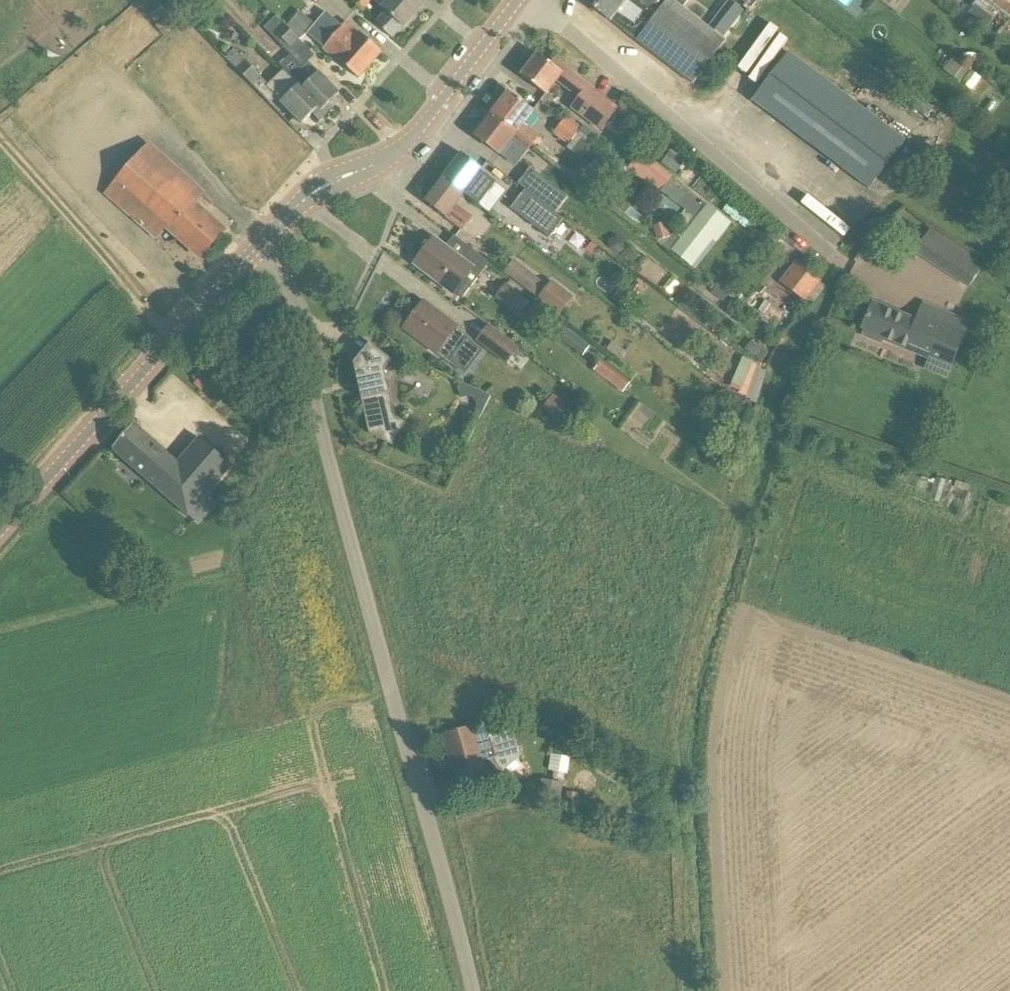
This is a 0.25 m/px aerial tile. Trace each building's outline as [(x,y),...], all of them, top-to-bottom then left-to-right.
[(364,9),(373,0),(354,0),(364,9)] [(393,39),(403,27),(404,28),(424,5),(418,0),(376,0),(375,2),(386,12),(376,24),(393,39)] [(693,85),(726,41),(672,0),(583,0),(693,85)] [(676,2),(685,9),(692,0),(674,0),(676,2)] [(291,23),(305,35),(316,23),(301,11),(291,23)] [(327,12),(315,25),(308,34),(359,79),(382,52),(360,33),(347,22),(343,26),(327,12)] [(171,14),(156,27),(164,35),(178,22),(171,14)] [(287,27),(284,23),(275,32),(291,48),(300,40),(287,27)] [(227,58),(253,85),(262,77),(258,73),(256,66),(248,63),(235,50),(227,58)] [(752,101),(869,190),(906,141),(789,52),(752,101)] [(538,55),(537,56),(522,76),(546,95),(557,81),(579,98),(572,108),(602,131),(618,110),(553,60),(551,64),(538,55)] [(954,57),(944,70),(960,82),(970,69),(954,57)] [(340,94),(309,62),(303,67),(292,78),(327,114),(334,108),(330,104),(340,94)] [(284,70),(269,84),(267,87),(302,124),(313,114),(320,121),(327,114),(292,78),(284,70)] [(492,114),(533,145),(539,137),(528,128),(527,130),(522,126),(534,111),(509,92),(492,114)] [(526,154),(533,145),(492,114),(475,136),(500,155),(512,140),(516,144),(515,145),(526,154)] [(570,144),(580,131),(565,119),(555,132),(570,144)] [(207,253),(225,234),(229,230),(199,201),(210,190),(157,139),(112,185),(161,233),(173,220),(207,253)] [(483,169),(463,153),(444,178),(465,194),(465,193),(481,205),(482,204),(478,201),(486,191),(490,194),(498,183),(482,171),(483,169)] [(674,154),(664,167),(675,175),(685,163),(674,154)] [(673,179),(642,155),(630,171),(661,195),(673,179)] [(556,214),(569,198),(531,168),(519,184),(526,190),(534,196),(556,214)] [(456,205),(465,194),(444,178),(425,202),(446,218),(446,217),(463,230),(472,218),(456,205)] [(564,219),(556,214),(534,196),(526,190),(512,209),(550,237),(564,219)] [(692,224),(717,243),(732,224),(708,204),(704,209),(695,220),(692,224)] [(653,226),(657,241),(671,237),(667,223),(653,226)] [(984,265),(932,231),(917,254),(969,288),(984,265)] [(455,236),(446,248),(435,239),(416,264),(454,293),(455,293),(463,299),(490,263),(455,236)] [(540,300),(549,288),(515,261),(506,274),(540,300)] [(779,283),(805,303),(821,281),(795,262),(779,283)] [(506,284),(495,298),(513,311),(513,310),(520,315),(529,303),(522,298),(523,296),(521,295),(525,290),(511,280),(507,285),(506,284)] [(553,283),(549,288),(540,300),(560,316),(573,299),(553,283)] [(471,336),(426,302),(406,327),(451,362),(471,336)] [(953,365),(971,323),(923,303),(915,322),(873,305),(863,329),(866,330),(863,336),(881,343),(883,338),(927,356),(928,355),(953,365)] [(489,325),(476,342),(507,365),(519,348),(489,325)] [(582,357),(590,346),(560,326),(553,336),(582,357)] [(386,368),(393,359),(371,341),(355,362),(370,432),(394,445),(406,421),(396,415),(386,368)] [(752,341),(745,350),(763,362),(769,353),(752,341)] [(594,371),(623,393),(630,383),(601,361),(594,371)] [(202,376),(194,384),(201,391),(209,382),(202,376)] [(466,398),(468,398),(473,388),(463,383),(460,389),(463,398),(465,398),(466,398)] [(553,397),(543,410),(566,427),(576,414),(553,397)] [(215,458),(218,454),(201,439),(179,464),(133,425),(113,449),(198,523),(211,507),(202,500),(228,469),(215,458)] [(486,772),(483,762),(495,759),(496,763),(503,773),(504,773),(503,772),(519,759),(520,758),(514,736),(505,738),(503,730),(476,738),(473,726),(445,734),(455,769),(453,770),(456,780),(486,772)] [(559,739),(556,755),(569,758),(573,742),(559,739)] [(560,802),(563,785),(542,781),(539,799),(560,802)] [(579,793),(568,792),(566,803),(577,805),(579,793)]
